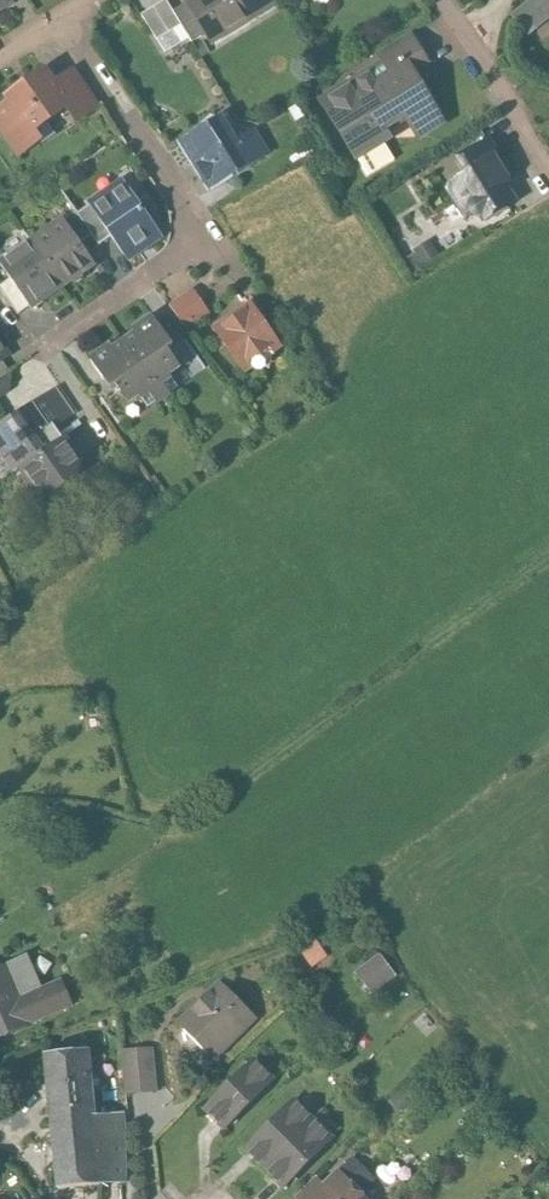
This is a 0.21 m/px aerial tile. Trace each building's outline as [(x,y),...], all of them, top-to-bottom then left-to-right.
[(12,7),(8,0),(0,0),(0,15),(12,7)] [(271,0),(193,0),(186,4),(188,7),(206,35),(214,47),(276,8),(271,0)] [(512,19),(519,28),(527,38),(548,21),(548,0),(536,0),(512,19)] [(174,15),(166,2),(142,17),(165,53),(189,38),(174,15)] [(206,35),(188,7),(174,15),(189,38),(192,44),(206,35)] [(404,57),(416,77),(431,68),(412,37),(378,58),(384,69),(404,57)] [(416,77),(404,57),(384,69),(324,105),(360,164),(394,144),(388,134),(408,122),(419,141),(445,126),(416,77)] [(73,71),(50,86),(68,114),(76,126),(99,110),(73,71)] [(68,114),(50,86),(43,75),(6,98),(11,106),(0,113),(0,130),(16,155),(40,140),(36,134),(68,114)] [(239,143),(225,121),(198,138),(197,136),(180,146),(209,191),(269,154),(255,133),(239,143)] [(517,188),(490,145),(459,165),(463,172),(450,180),(454,187),(450,190),(448,196),(464,222),(471,217),(473,221),(475,223),(480,224),(482,223),(485,222),(489,230),(510,217),(507,212),(517,206),(509,193),(517,188)] [(124,185),(89,208),(91,210),(110,239),(127,264),(151,248),(162,241),(124,185)] [(91,210),(78,219),(91,238),(98,247),(110,239),(91,210)] [(75,215),(65,222),(81,245),(91,238),(78,219),(75,215)] [(81,245),(65,222),(33,244),(63,287),(69,283),(74,285),(81,280),(81,275),(95,266),(81,245)] [(63,287),(33,244),(1,265),(13,282),(30,307),(31,309),(63,287)] [(415,257),(402,265),(409,277),(438,259),(429,244),(413,254),(415,257)] [(0,291),(0,292),(6,301),(16,316),(30,307),(13,282),(0,291)] [(194,291),(170,307),(189,334),(213,318),(194,291)] [(279,349),(250,309),(218,332),(247,372),(279,349)] [(175,347),(154,318),(134,332),(137,337),(126,345),(162,396),(176,387),(170,378),(180,371),(169,355),(177,350),(175,347)] [(184,341),(175,347),(177,350),(169,355),(180,371),(184,377),(201,365),(184,341)] [(0,342),(0,362),(9,355),(0,342)] [(111,349),(91,363),(112,393),(125,410),(143,397),(149,406),(162,396),(126,345),(115,353),(111,349)] [(51,389),(0,425),(0,469),(7,465),(15,476),(18,474),(62,444),(51,429),(70,416),(51,389)] [(62,444),(18,474),(40,506),(84,476),(62,444)] [(310,934),(297,944),(308,958),(321,948),(310,934)] [(0,966),(0,1038),(35,1022),(34,1020),(74,1003),(63,979),(43,988),(28,954),(0,966)] [(379,958),(355,976),(369,995),(394,977),(379,958)] [(250,1013),(221,985),(181,1027),(211,1055),(250,1013)] [(123,1050),(127,1093),(158,1090),(154,1047),(123,1050)] [(90,1050),(49,1054),(54,1115),(95,1111),(90,1050)] [(273,1084),(253,1063),(205,1108),(225,1129),(273,1084)] [(405,1087),(390,1101),(405,1116),(420,1102),(405,1087)] [(312,1121),(293,1101),(245,1146),(264,1166),(312,1121)] [(95,1111),(54,1115),(61,1186),(118,1181),(112,1110),(95,1111)] [(332,1142),(312,1121),(264,1166),(284,1187),(332,1142)] [(354,1163),(343,1174),(338,1170),(325,1184),(311,1198),(369,1198),(362,1192),(373,1181),(354,1163)] [(296,1198),(311,1198),(325,1184),(316,1176),(295,1198),(296,1198)]
